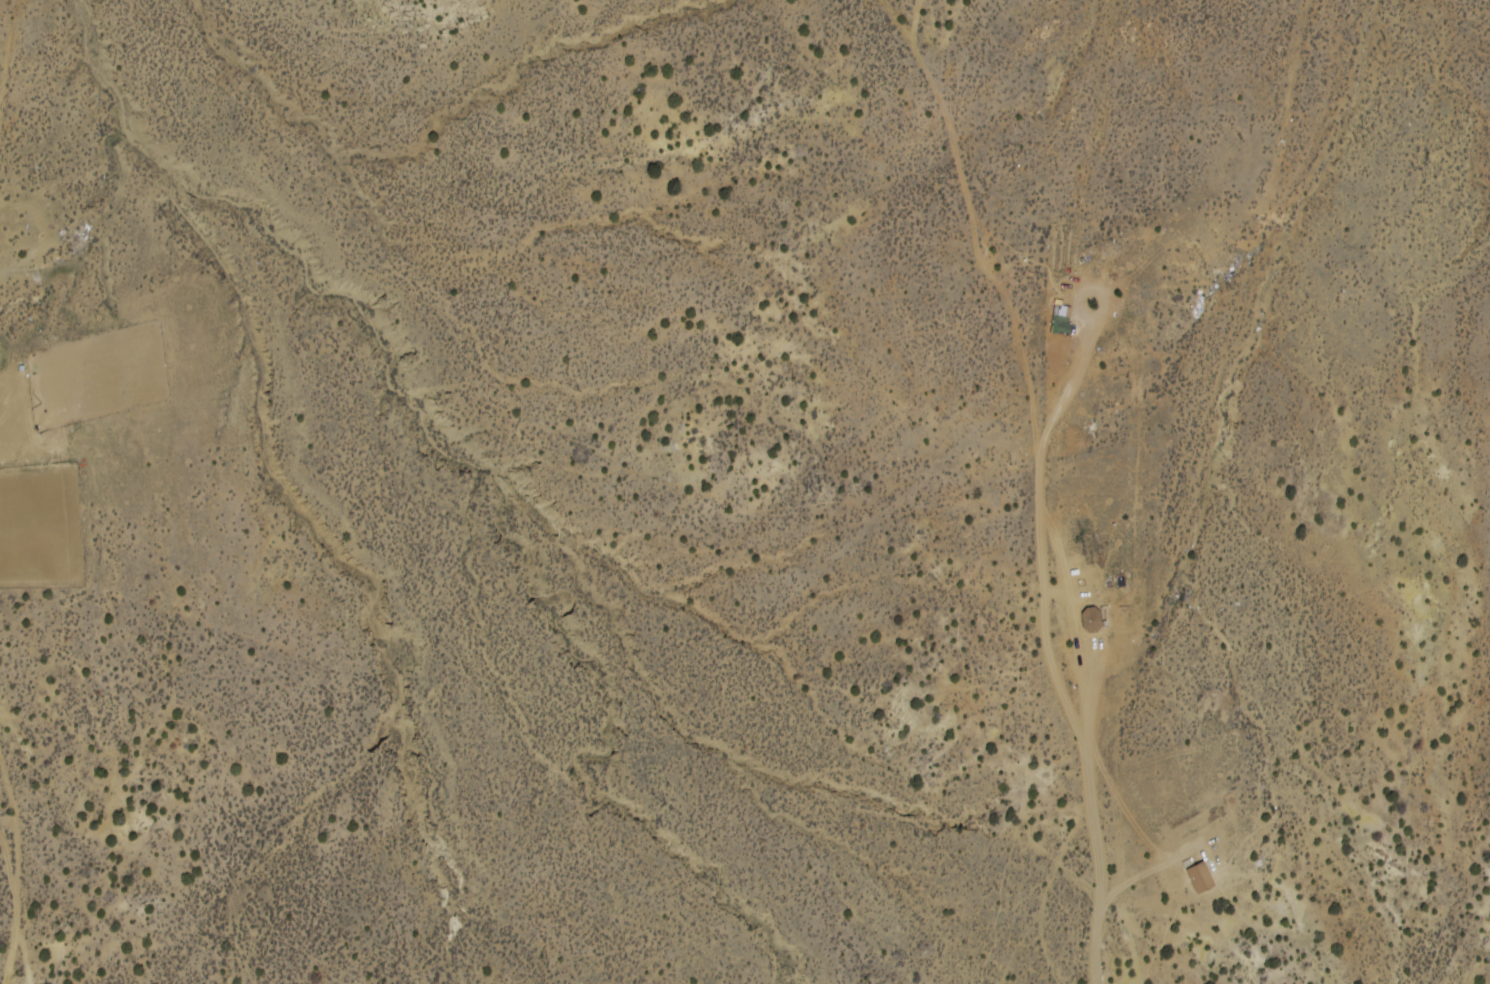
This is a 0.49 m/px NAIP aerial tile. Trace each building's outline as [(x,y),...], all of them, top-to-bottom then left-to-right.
[(1071,333),(1071,305),(1053,305),(1053,333),(1071,333)] [(1098,608),(1085,609),(1086,631),(1098,630),(1098,608)]
